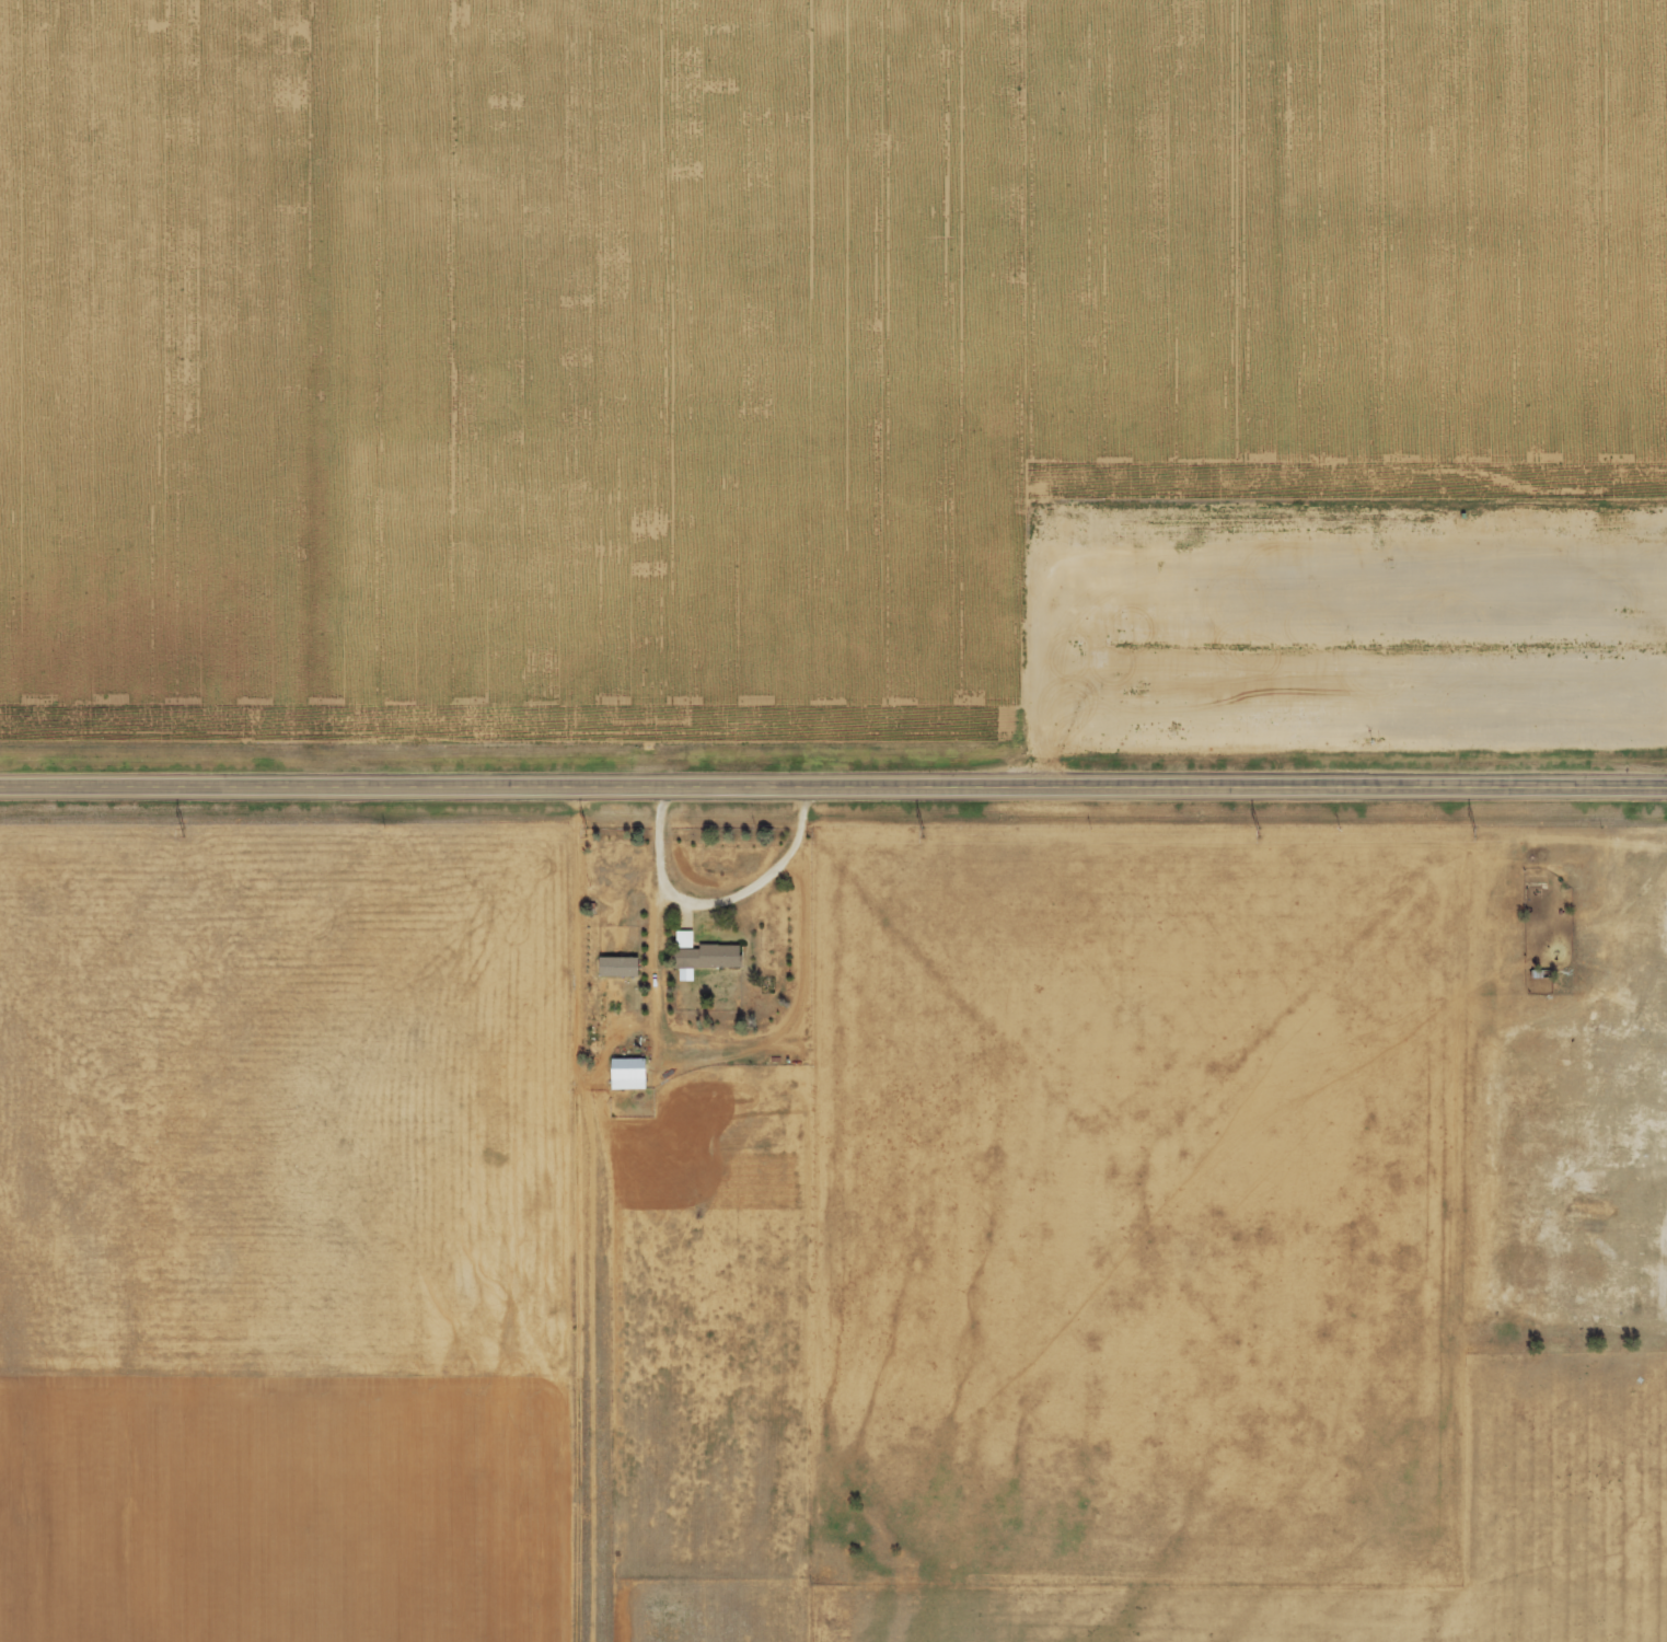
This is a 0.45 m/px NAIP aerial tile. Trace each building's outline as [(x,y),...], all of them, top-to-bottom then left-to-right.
[(694,931),(677,932),(678,969),(742,968),(742,946),(694,946),(694,931)] [(641,958),(602,957),(601,976),(640,977),(641,958)] [(648,1059),(614,1059),(614,1090),(649,1090),(648,1059)]
